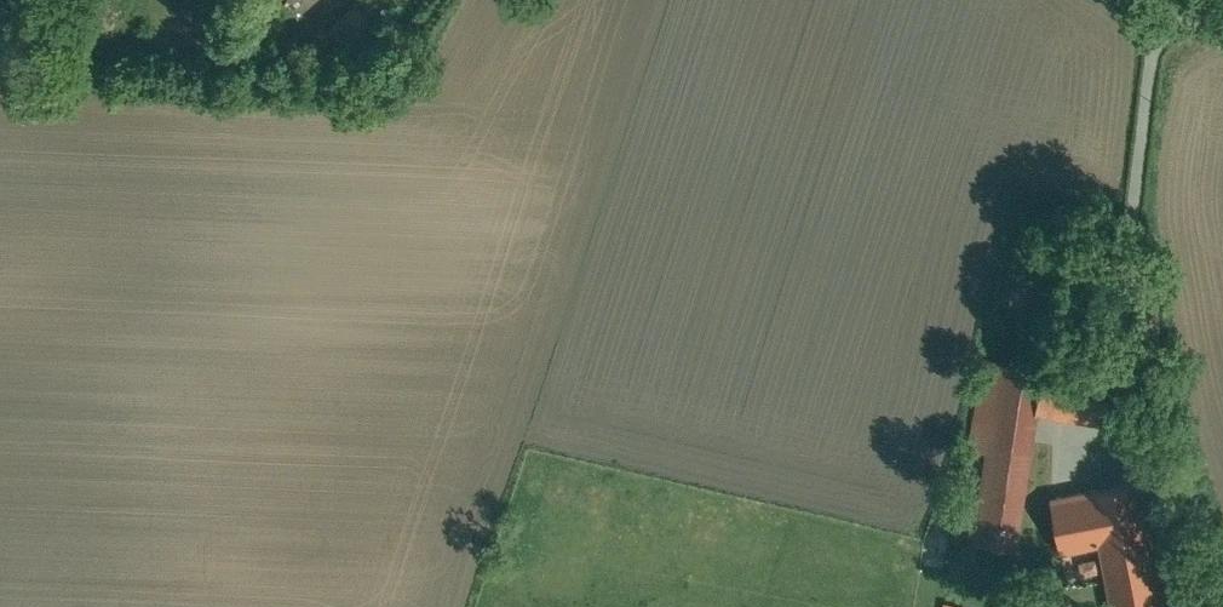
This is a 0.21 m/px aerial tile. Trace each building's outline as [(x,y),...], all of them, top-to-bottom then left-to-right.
[(352,5),(329,29),(345,45),(368,20),(352,5)] [(1043,369),(985,359),(971,448),(988,450),(973,540),(1014,546),(1036,410),(1108,421),(1117,364),(1046,352),(1043,369)] [(1051,498),(1061,550),(1099,543),(1105,572),(1093,574),(1096,589),(1108,587),(1112,606),(1166,606),(1142,480),(1051,498)]
